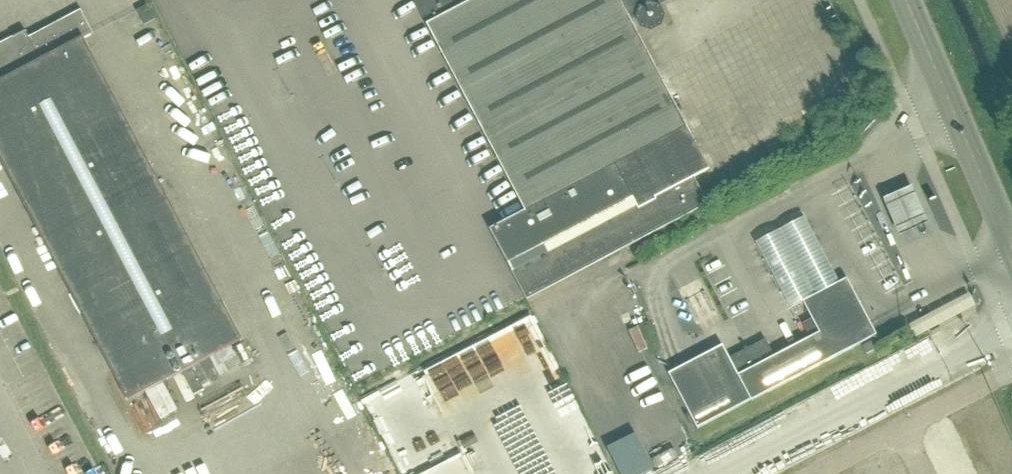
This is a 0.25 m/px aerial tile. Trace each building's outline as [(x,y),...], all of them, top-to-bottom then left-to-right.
[(710,169),(688,128),(625,9),(643,0),(415,0),(526,213),(492,231),(529,300),(706,207),(691,179),(710,169)] [(138,10),(138,11),(145,25),(155,19),(148,5),(138,10)] [(129,403),(244,343),(84,38),(94,33),(82,10),(30,37),(26,30),(0,44),(0,157),(129,403)] [(183,216),(190,213),(180,194),(173,198),(183,216)] [(800,208),(751,232),(783,301),(833,278),(800,208)] [(847,279),(840,283),(804,302),(813,319),(803,325),(810,338),(775,357),(768,344),(756,351),(753,347),(730,359),(730,358),(711,352),(669,375),(698,429),(752,401),(752,402),(877,335),(847,279)] [(967,309),(966,295),(949,296),(950,311),(967,309)] [(868,356),(878,351),(873,342),(863,347),(868,356)] [(607,448),(620,473),(645,473),(654,470),(636,434),(607,448)]
